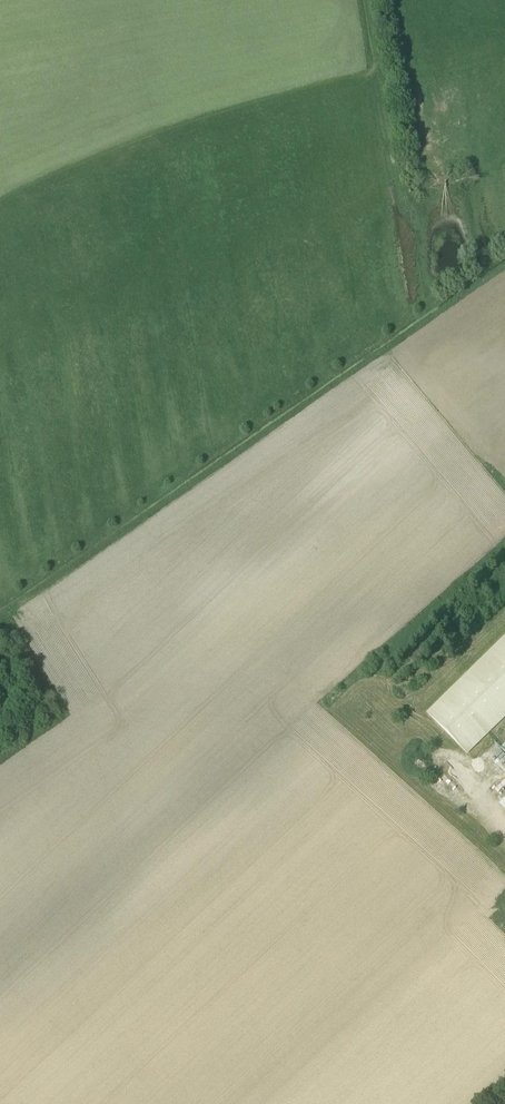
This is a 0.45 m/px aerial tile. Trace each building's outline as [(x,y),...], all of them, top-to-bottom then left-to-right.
[(427,712),(467,753),(504,716),(504,635),(427,712)]
